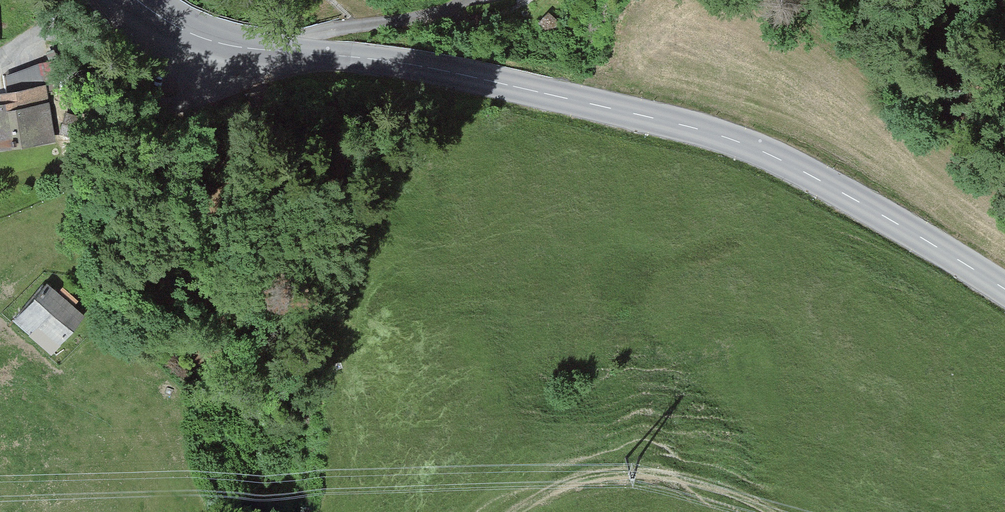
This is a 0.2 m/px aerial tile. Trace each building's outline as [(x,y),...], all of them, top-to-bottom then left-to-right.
[(39,64),(5,76),(7,92),(41,88),(46,87),(39,64)] [(44,137),(40,104),(43,103),(41,88),(7,92),(8,99),(0,100),(0,143),(44,137)] [(255,98),(257,106),(270,104),(269,96),(255,98)] [(240,120),(247,118),(245,106),(237,108),(240,120)] [(66,116),(62,131),(72,133),(76,119),(66,116)] [(43,318),(63,337),(81,318),(44,284),(14,316),(31,331),(43,318)]
